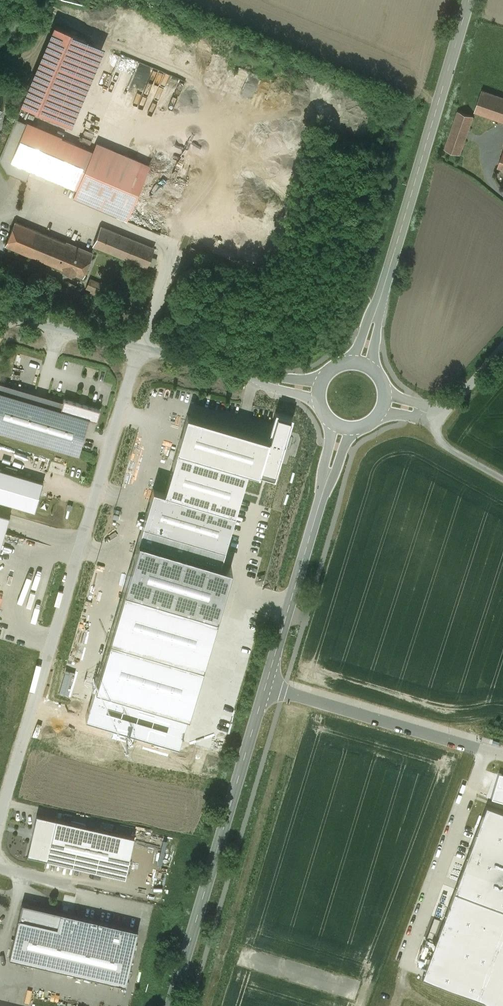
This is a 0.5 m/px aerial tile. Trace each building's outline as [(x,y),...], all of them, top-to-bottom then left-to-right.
[(104,47),(55,26),(22,104),(72,125),(104,47)] [(482,90),(475,111),(502,120),(502,97),(482,90)] [(459,110),(445,148),(460,154),(474,116),(459,110)] [(93,151),(28,123),(12,160),(77,188),(93,151)] [(148,163),(96,142),(93,151),(77,188),(73,197),(125,219),(148,163)] [(66,242),(15,221),(5,245),(82,276),(86,267),(89,268),(93,259),(90,258),(92,252),(66,241),(66,242)] [(154,247),(101,226),(93,245),(146,267),(154,247)] [(87,291),(98,295),(103,282),(92,277),(87,291)] [(0,383),(0,430),(78,454),(89,419),(97,421),(100,409),(64,398),(63,402),(0,383)] [(269,439),(285,443),(293,417),(276,412),(268,438),(269,439)] [(268,438),(187,415),(165,491),(153,488),(138,537),(220,561),(247,470),(259,474),(269,439),(268,438)] [(285,443),(269,439),(259,474),(275,478),(285,443)] [(0,469),(0,500),(34,510),(43,481),(0,469)] [(0,513),(0,547),(9,516),(0,513)] [(138,537),(120,600),(213,628),(232,565),(220,561),(138,537)] [(6,544),(5,550),(19,554),(21,549),(6,544)] [(213,628),(120,600),(85,718),(178,746),(213,628)] [(491,799),(502,802),(502,774),(499,773),(491,799)] [(423,977),(501,1005),(502,1005),(502,813),(486,807),(423,977)] [(134,836),(36,814),(27,854),(125,876),(134,836)] [(141,928),(23,901),(10,957),(128,984),(141,928)]
